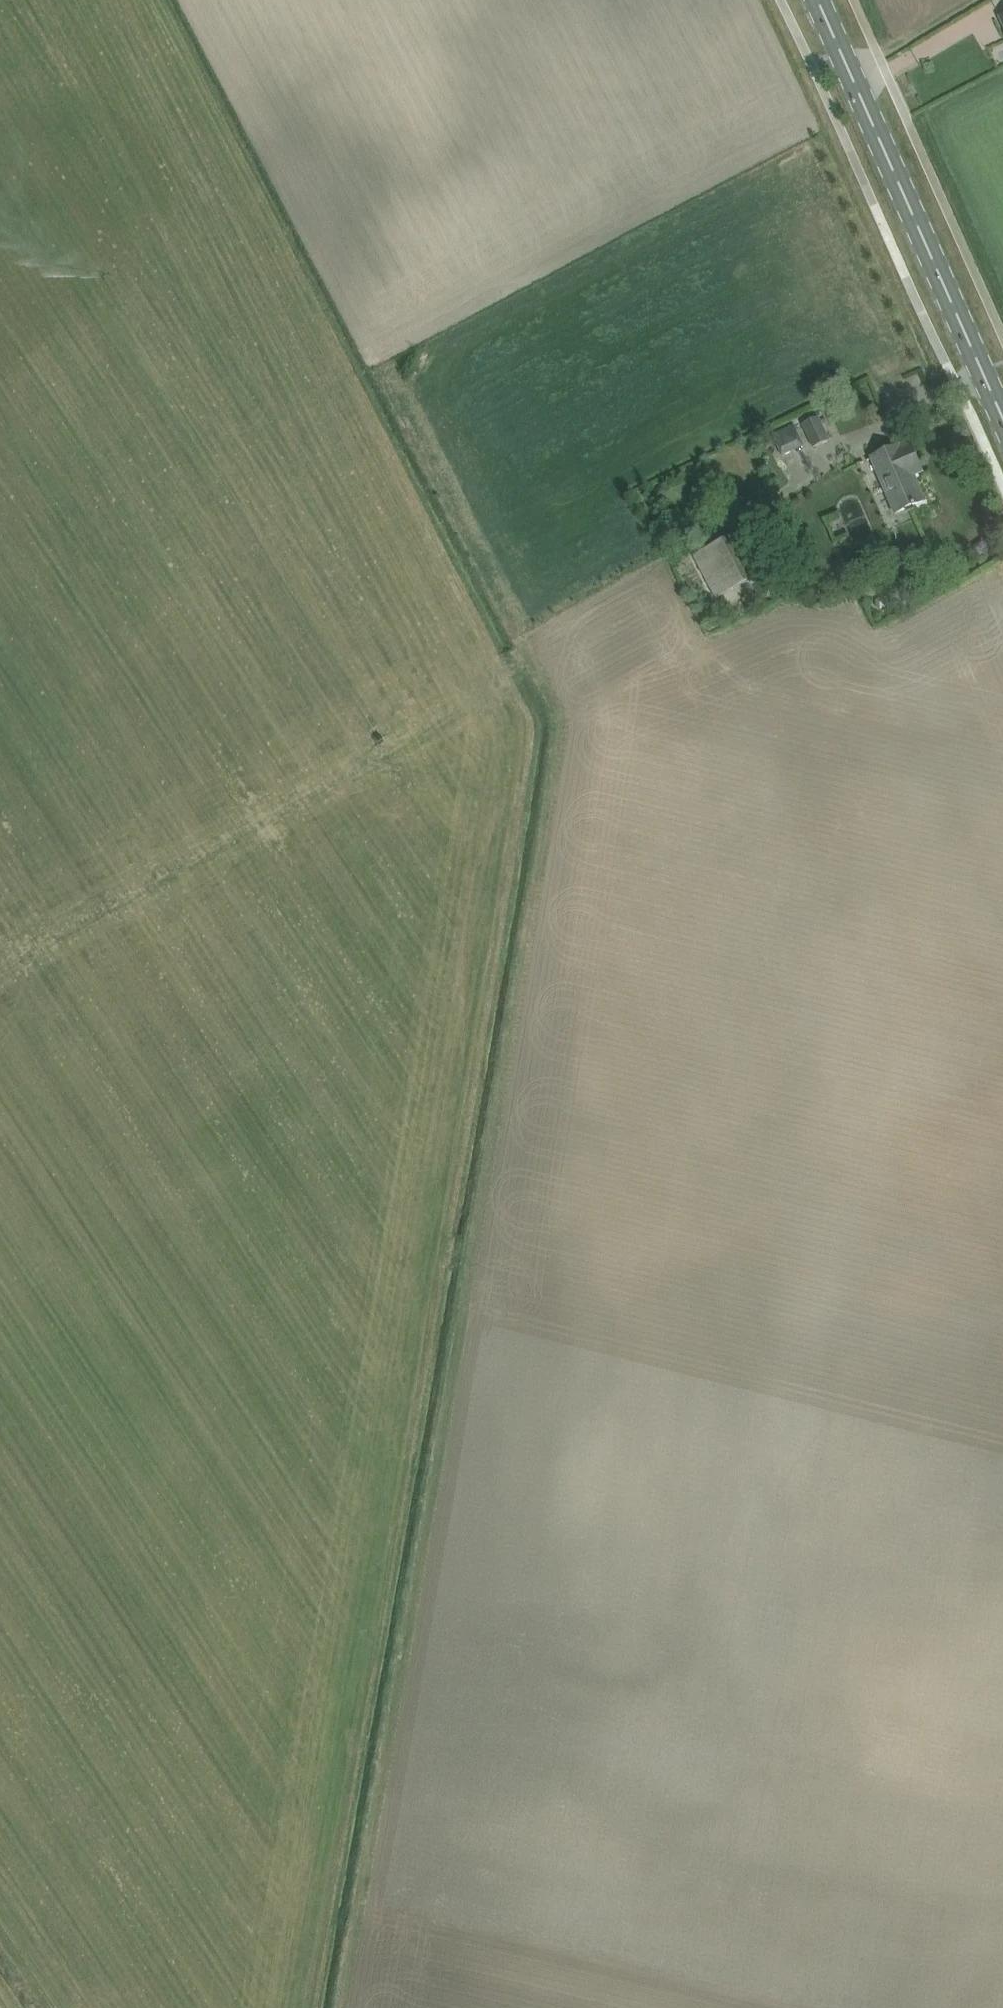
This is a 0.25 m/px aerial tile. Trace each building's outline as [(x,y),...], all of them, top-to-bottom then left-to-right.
[(818,417),(803,424),(813,445),(828,438),(818,417)] [(782,455),(804,445),(795,424),(773,434),(782,455)] [(873,457),(896,513),(924,501),(913,475),(922,471),(910,443),(901,447),(900,445),(873,457)] [(755,577),(734,535),(695,554),(716,597),(755,577)] [(926,574),(924,589),(933,590),(935,576),(926,574)]
